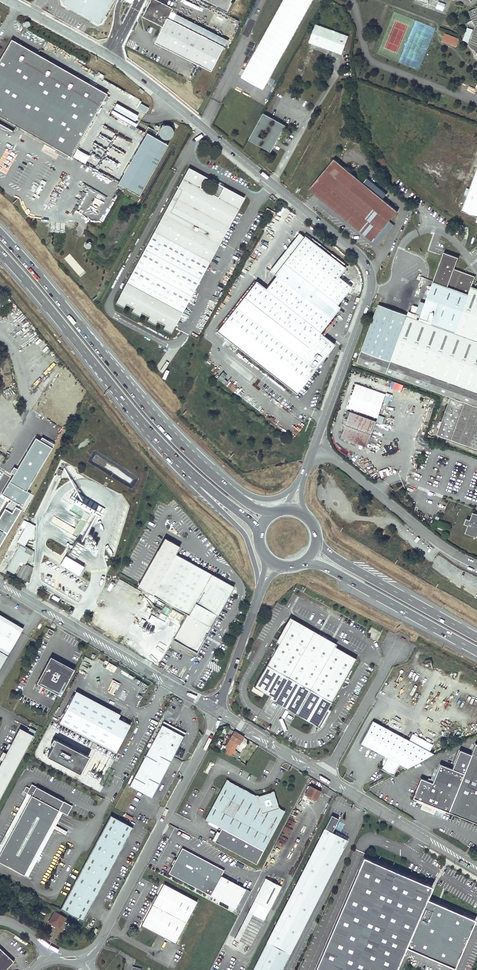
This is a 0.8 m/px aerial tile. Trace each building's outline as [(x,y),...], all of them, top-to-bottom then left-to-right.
[(115,0),(63,0),(62,2),(63,5),(67,7),(67,9),(69,10),(70,9),(92,21),(91,22),(93,24),(94,22),(98,25),(102,23),(104,19),(106,20),(107,18),(106,17),(115,0)] [(143,16),(164,26),(156,42),(212,71),(225,46),(203,35),(168,17),(171,11),(173,8),(158,0),(151,0),(143,16)] [(248,66),(270,78),(313,0),(284,0),(248,66)] [(469,12),(476,27),(470,46),(476,53),(476,8),(469,12)] [(171,11),(168,17),(203,35),(206,28),(171,11)] [(316,24),(309,42),(342,53),(348,36),(316,24)] [(452,44),(452,43),(447,41),(449,35),(445,33),(442,40),(452,44)] [(457,38),(449,35),(447,41),(452,43),(452,44),(454,45),(457,38)] [(0,57),(0,125),(2,127),(7,129),(15,130),(19,127),(73,156),(109,91),(11,37),(0,57)] [(307,42),(299,63),(304,65),(305,62),(309,52),(312,43),(307,42)] [(309,64),(306,71),(311,73),(319,51),(314,50),(313,53),(309,64)] [(126,102),(146,116),(150,110),(146,107),(147,105),(145,104),(142,109),(139,107),(143,101),(137,97),(139,95),(137,94),(132,101),(128,99),(126,102)] [(264,113),(249,139),(271,151),(286,125),(264,113)] [(168,143),(146,131),(118,182),(140,194),(168,143)] [(15,153),(9,150),(8,154),(3,152),(0,159),(0,171),(7,174),(15,153)] [(334,158),(309,189),(373,241),(397,210),(334,158)] [(182,178),(238,208),(244,196),(188,167),(182,178)] [(466,199),(461,211),(476,217),(476,169),(466,199)] [(171,333),(238,208),(182,178),(115,304),(123,308),(125,304),(132,308),(131,312),(139,316),(141,313),(148,317),(146,320),(154,325),(156,321),(164,325),(162,329),(171,333)] [(264,212),(272,217),(275,212),(266,208),(264,212)] [(305,236),(299,232),(271,268),(276,273),(305,236)] [(347,268),(305,236),(276,273),(278,274),(265,289),(255,281),(217,330),(296,393),(335,344),(320,332),(340,306),(337,304),(352,286),(340,276),(347,268)] [(476,449),(476,290),(470,288),(473,280),(466,278),(467,275),(454,270),(458,259),(446,254),(443,258),(442,257),(419,318),(415,317),(417,313),(409,311),(408,314),(378,303),(357,362),(451,397),(437,434),(476,449)] [(350,411),(341,437),(367,446),(376,421),(350,411)] [(46,456),(37,452),(27,472),(36,476),(46,456)] [(51,523),(78,537),(69,555),(77,558),(85,542),(83,541),(96,514),(101,516),(105,508),(91,501),(90,501),(75,494),(73,497),(77,500),(71,512),(81,517),(76,528),(54,517),(51,523)] [(474,513),(474,512),(471,519),(467,517),(465,523),(469,524),(466,532),(476,536),(475,538),(476,538),(476,514),(474,513)] [(23,534),(19,542),(24,545),(28,537),(29,537),(35,527),(29,523),(23,534)] [(165,538),(137,587),(187,615),(173,640),(196,653),(234,587),(176,554),(180,546),(165,538)] [(26,564),(33,550),(24,545),(19,542),(18,544),(28,549),(28,550),(20,545),(7,569),(14,574),(20,564),(22,565),(16,576),(26,581),(33,568),(26,564)] [(80,574),(85,565),(66,554),(61,564),(80,574)] [(72,605),(48,591),(44,596),(68,611),(70,608),(70,609),(69,612),(71,613),(74,609),(71,607),(72,605)] [(101,592),(98,603),(105,605),(108,594),(101,592)] [(0,614),(0,618),(22,631),(24,628),(0,614)] [(331,646),(333,645),(333,646),(335,643),(288,617),(274,641),(276,643),(281,635),(282,633),(284,631),(286,629),(288,628),(290,627),(292,627),(295,626),(297,627),(300,627),(302,628),(304,629),(306,631),(308,633),(309,635),(310,636),(311,637),(312,639),(315,641),(317,642),(318,643),(319,643),(321,644),(322,644),(324,645),(325,645),(327,646),(330,646),(331,646)] [(0,618),(0,668),(22,631),(0,618)] [(269,695),(305,716),(307,717),(308,717),(310,717),(311,718),(314,717),(316,717),(317,716),(319,716),(321,715),(322,714),(323,713),(324,712),(326,708),(355,658),(333,646),(333,645),(331,646),(330,646),(327,646),(325,645),(324,645),(322,644),(321,644),(319,643),(318,643),(317,642),(315,641),(312,639),(311,637),(310,636),(309,635),(308,633),(306,631),(304,629),(302,628),(300,627),(297,627),(295,626),(292,627),(290,627),(288,628),(286,629),(284,631),(282,633),(281,635),(276,643),(252,686),(269,695)] [(124,636),(120,643),(124,646),(129,639),(124,636)] [(48,665),(51,660),(58,664),(59,662),(60,660),(51,656),(46,665),(48,665)] [(58,664),(51,660),(48,665),(40,681),(61,692),(73,669),(59,662),(58,664)] [(75,690),(59,722),(115,751),(130,723),(125,721),(126,719),(121,716),(120,718),(118,717),(120,713),(75,690)] [(307,717),(305,716),(269,695),(267,698),(319,727),(328,710),(326,708),(324,712),(323,713),(322,714),(321,715),(319,716),(317,716),(316,717),(314,717),(311,718),(310,717),(308,717),(307,717)] [(163,720),(150,746),(172,757),(185,732),(168,724),(169,723),(163,720)] [(372,720),(360,742),(387,757),(381,768),(392,775),(398,765),(401,766),(402,764),(407,767),(433,753),(372,720)] [(19,728),(0,764),(0,798),(33,735),(19,728)] [(233,731),(223,751),(233,756),(234,754),(232,752),(234,749),(230,747),(233,740),(237,742),(239,743),(243,736),(233,731)] [(48,756),(80,772),(89,755),(56,739),(48,756)] [(474,743),(470,753),(448,811),(476,823),(476,744),(474,743)] [(172,757),(150,746),(129,785),(151,797),(172,757)] [(420,777),(412,797),(431,804),(448,811),(470,753),(466,752),(458,749),(452,767),(443,765),(439,763),(432,782),(420,777)] [(226,779),(205,819),(209,821),(218,826),(221,828),(219,832),(214,841),(256,863),(284,810),(279,807),(273,790),(258,795),(256,795),(255,795),(226,779)] [(31,783),(29,787),(25,785),(23,790),(26,792),(28,793),(27,796),(29,797),(0,851),(0,861),(23,873),(27,867),(58,809),(61,811),(67,814),(70,807),(66,805),(67,803),(31,783)] [(309,785),(305,794),(315,799),(320,791),(309,785)] [(26,796),(0,844),(0,851),(29,797),(27,796),(26,796)] [(412,797),(411,799),(426,805),(425,808),(432,811),(433,808),(447,813),(448,811),(431,804),(412,797)] [(61,811),(58,809),(27,867),(30,868),(61,811)] [(252,969),(280,969),(346,841),(331,834),(340,817),(332,813),(252,969)] [(132,826),(109,814),(60,908),(83,920),(132,826)] [(181,847),(168,872),(234,908),(246,888),(221,875),(224,869),(181,847)] [(362,856),(313,969),(393,969),(404,945),(453,966),(474,919),(426,898),(432,885),(362,856)] [(258,902),(239,940),(250,946),(269,908),(270,908),(281,886),(265,877),(254,900),(258,902)] [(163,883),(141,925),(174,943),(196,901),(163,883)] [(55,911),(48,922),(58,928),(65,916),(55,911)] [(14,961),(0,948),(0,969),(5,969),(14,961)]
